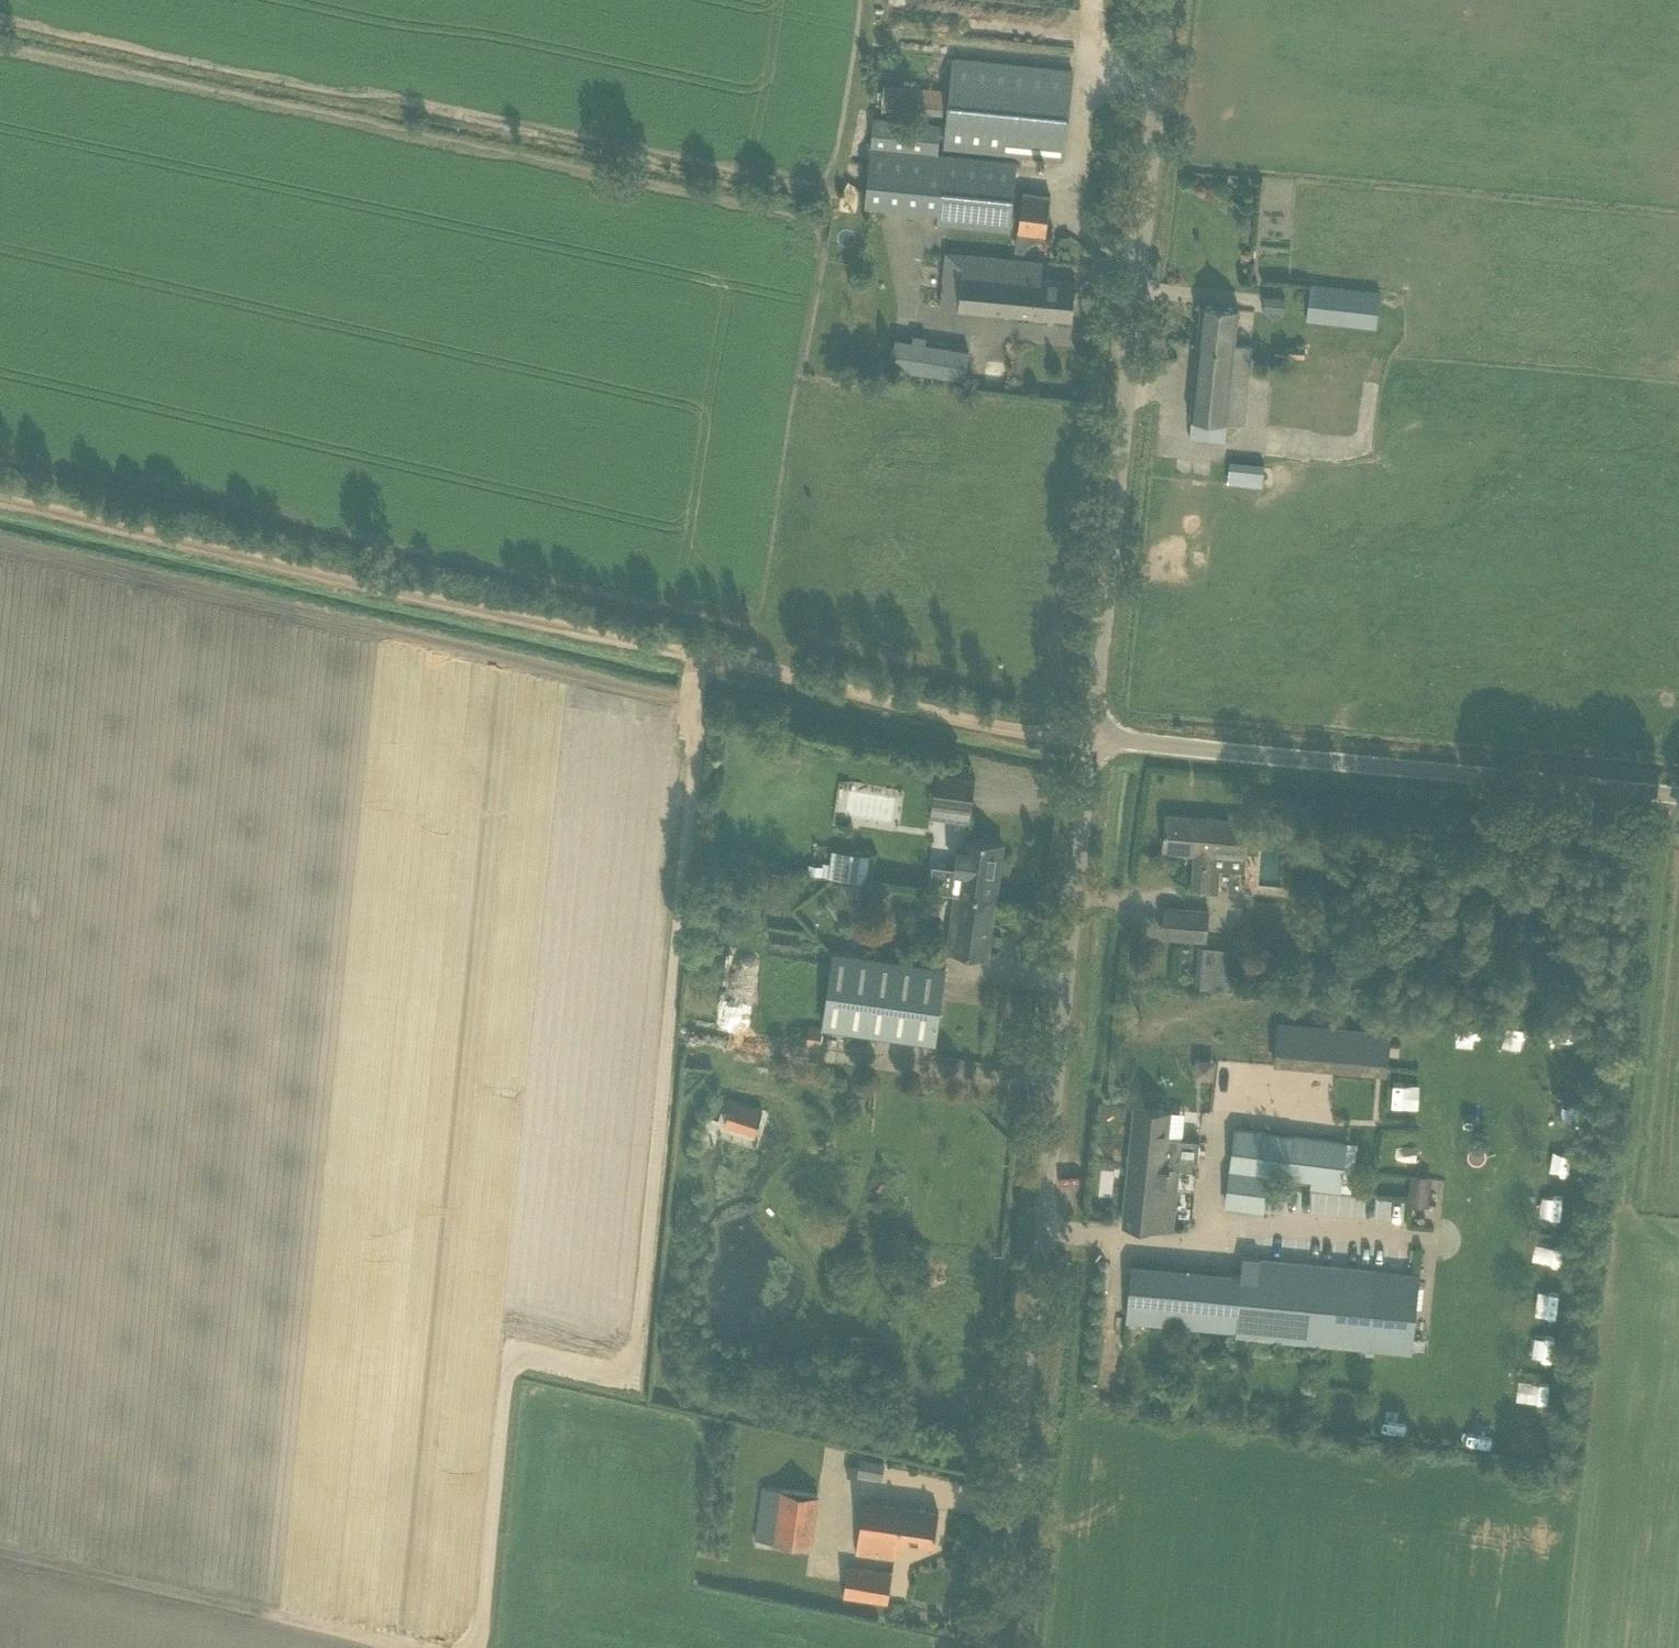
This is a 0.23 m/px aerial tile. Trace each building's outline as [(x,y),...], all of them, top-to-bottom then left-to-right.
[(1072,69),(953,57),(948,116),(945,147),(1063,159),(1072,69)] [(882,111),(944,115),(946,88),(884,84),(882,111)] [(1009,230),(1017,160),(938,153),(941,123),(874,117),(866,205),(940,212),(938,223),(1009,230)] [(1051,196),(1022,192),(1018,231),(1046,235),(1051,196)] [(948,249),(944,303),(1050,317),(1072,319),(1076,281),(1041,277),(1043,261),(1021,259),(948,249)] [(1308,284),(1306,321),(1376,325),(1378,288),(1308,284)] [(1264,295),(1263,310),(1284,312),(1286,297),(1264,295)] [(1237,343),(1241,307),(1201,304),(1190,417),(1192,417),(1190,437),(1226,441),(1226,421),(1246,423),(1254,345),(1237,343)] [(966,377),(969,351),(927,345),(928,337),(914,335),(913,343),(896,340),(892,366),(966,377)] [(1263,484),(1263,461),(1228,460),(1227,483),(1263,484)] [(937,773),(932,804),(972,809),(976,779),(937,773)] [(1167,816),(1164,850),(1183,851),(1183,849),(1196,850),(1193,888),(1209,889),(1211,866),(1244,869),(1247,822),(1214,819),(1213,821),(1192,819),(1191,822),(1186,821),(1186,817),(1167,816)] [(934,865),(931,887),(956,890),(995,896),(1002,845),(980,842),(966,840),(963,867),(960,866),(959,869),(934,865)] [(833,849),(829,876),(867,881),(871,855),(833,849)] [(810,873),(823,875),(824,867),(811,865),(810,873)] [(995,896),(956,890),(948,950),(987,956),(995,896)] [(1208,911),(1165,908),(1163,935),(1205,939),(1208,911)] [(1270,948),(1282,948),(1282,936),(1270,935),(1270,948)] [(1238,949),(1203,946),(1200,984),(1235,986),(1238,949)] [(935,1042),(944,968),(837,952),(827,1027),(935,1042)] [(1198,957),(1186,956),(1184,982),(1196,983),(1198,957)] [(1279,1021),(1275,1066),(1298,1068),(1302,1023),(1279,1021)] [(1352,1028),(1302,1023),(1298,1068),(1348,1072),(1352,1028)] [(811,1024),(808,1042),(821,1044),(824,1026),(811,1024)] [(1352,1028),(1348,1072),(1386,1076),(1390,1031),(1352,1028)] [(1216,1060),(1198,1058),(1195,1076),(1213,1078),(1216,1060)] [(1323,1090),(1303,1085),(1297,1106),(1337,1116),(1346,1077),(1327,1072),(1323,1090)] [(1397,1078),(1397,1097),(1412,1098),(1413,1079),(1397,1078)] [(730,1096),(720,1124),(755,1137),(765,1109),(730,1096)] [(1135,1106),(1123,1224),(1175,1229),(1180,1170),(1197,1170),(1200,1140),(1182,1138),(1184,1112),(1168,1110),(1168,1109),(1135,1106)] [(1327,1192),(1328,1183),(1342,1184),(1347,1141),(1266,1131),(1244,1127),(1237,1127),(1226,1208),(1261,1212),(1266,1175),(1311,1181),(1310,1189),(1327,1192)] [(1551,1177),(1572,1177),(1572,1155),(1552,1154),(1551,1177)] [(1412,1175),(1410,1204),(1428,1206),(1431,1177),(1412,1175)] [(1243,1255),(1240,1276),(1133,1265),(1127,1321),(1325,1340),(1413,1349),(1421,1273),(1402,1271),(1243,1255)] [(1537,1315),(1559,1316),(1560,1297),(1538,1296),(1537,1315)] [(1536,1345),(1535,1364),(1554,1364),(1555,1346),(1536,1345)] [(1384,1432),(1403,1433),(1403,1415),(1385,1414),(1384,1432)] [(1477,1417),(1473,1447),(1495,1449),(1498,1419),(1477,1417)] [(882,1479),(884,1463),(860,1459),(858,1475),(882,1479)] [(753,1539),(811,1547),(819,1495),(761,1486),(753,1539)] [(857,1553),(873,1556),(894,1559),(897,1540),(934,1545),(939,1512),(917,1509),(866,1500),(857,1553)] [(892,1572),(848,1565),(843,1597),(887,1604),(892,1572)]
